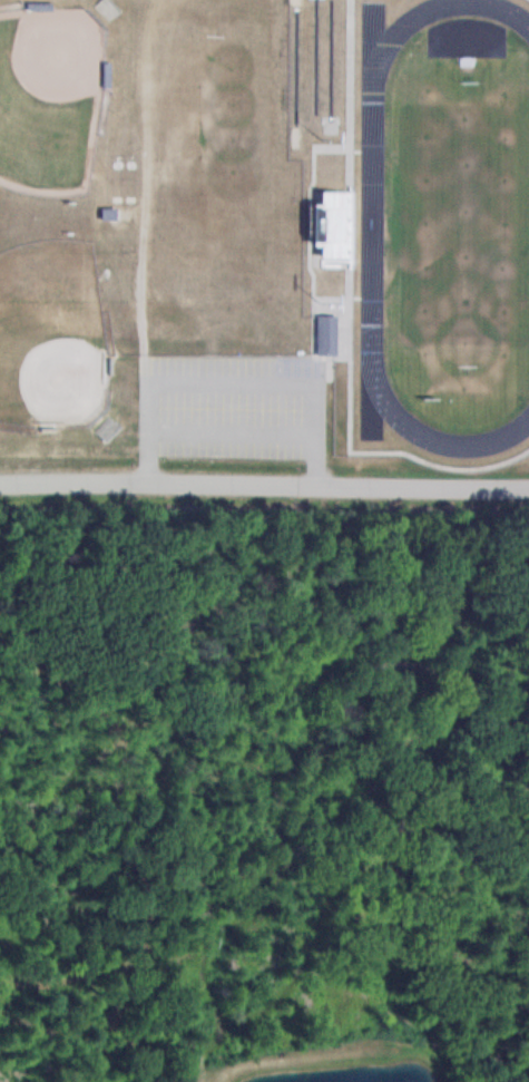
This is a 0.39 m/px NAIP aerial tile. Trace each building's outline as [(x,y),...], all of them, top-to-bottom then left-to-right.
[(111,0),(101,0),(94,7),(110,23),(122,11),(111,0)] [(315,248),(323,248),(323,264),(355,264),(355,192),(323,192),(323,205),(315,205),(315,248)] [(337,356),(337,316),(317,316),(317,356),(337,356)] [(95,432),(107,443),(122,428),(110,416),(95,432)]
